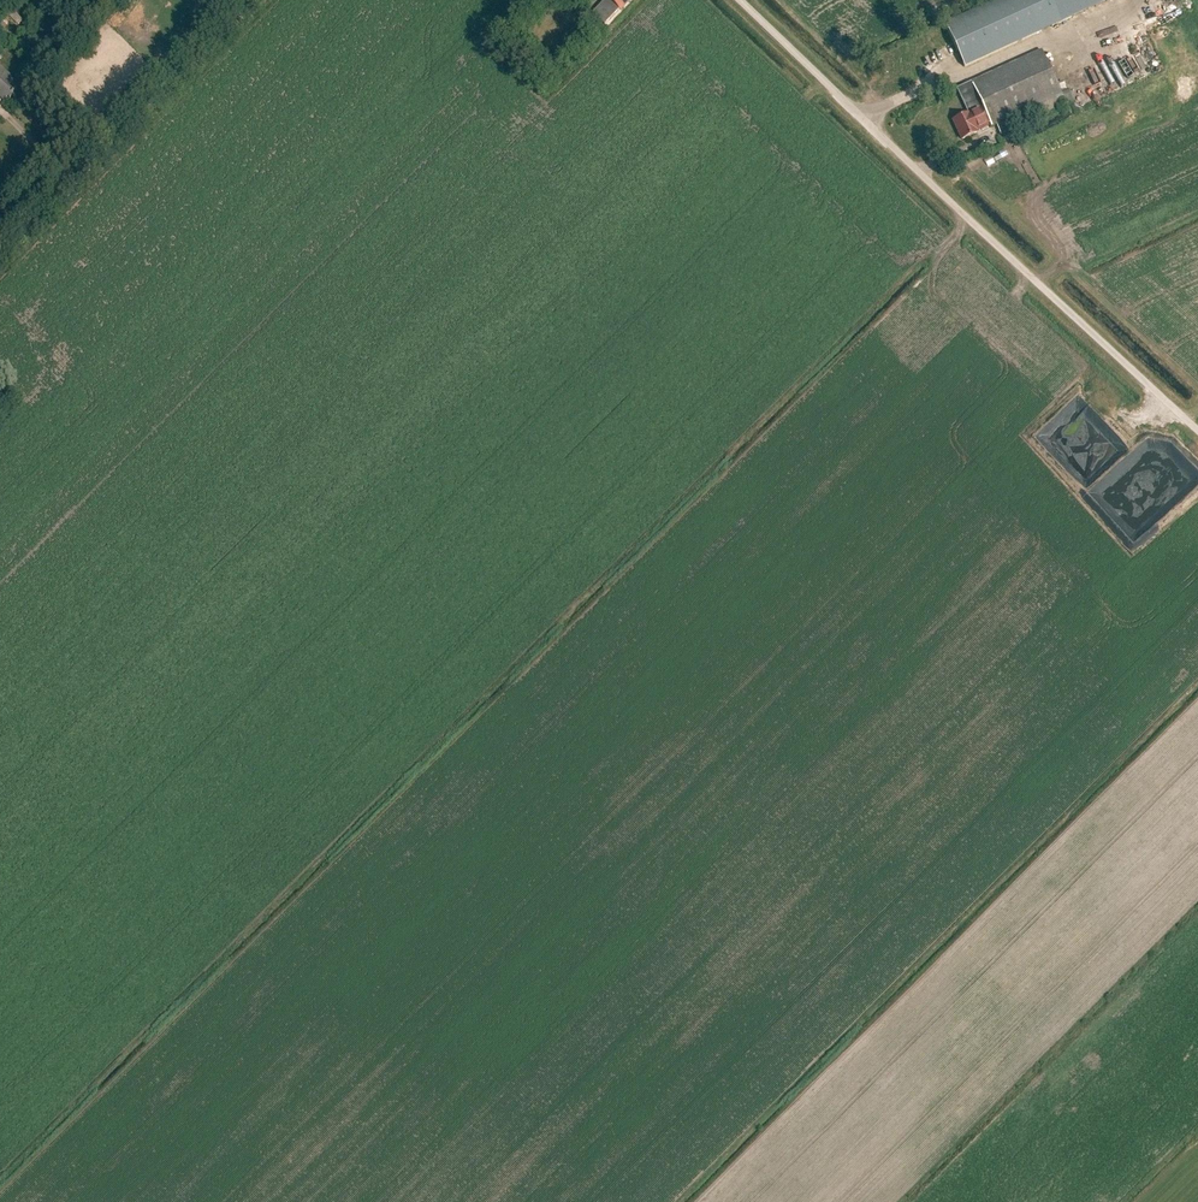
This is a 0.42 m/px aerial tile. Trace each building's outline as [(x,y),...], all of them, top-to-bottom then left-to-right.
[(592,14),(604,25),(619,10),(620,10),(630,0),(605,0),(592,14)] [(1063,23),(1112,0),(1002,0),(945,26),(964,68),(1063,23)] [(1061,93),(1041,51),(957,89),(968,114),(953,121),(962,140),(977,133),(976,130),(990,123),(991,127),(996,125),(1001,135),(1074,102),(1068,90),(1061,93)] [(4,101),(8,97),(10,99),(21,86),(0,67),(0,98),(4,101)] [(1149,495),(1163,480),(1170,473),(1152,456),(1134,474),(1142,481),(1138,485),(1149,495)]
